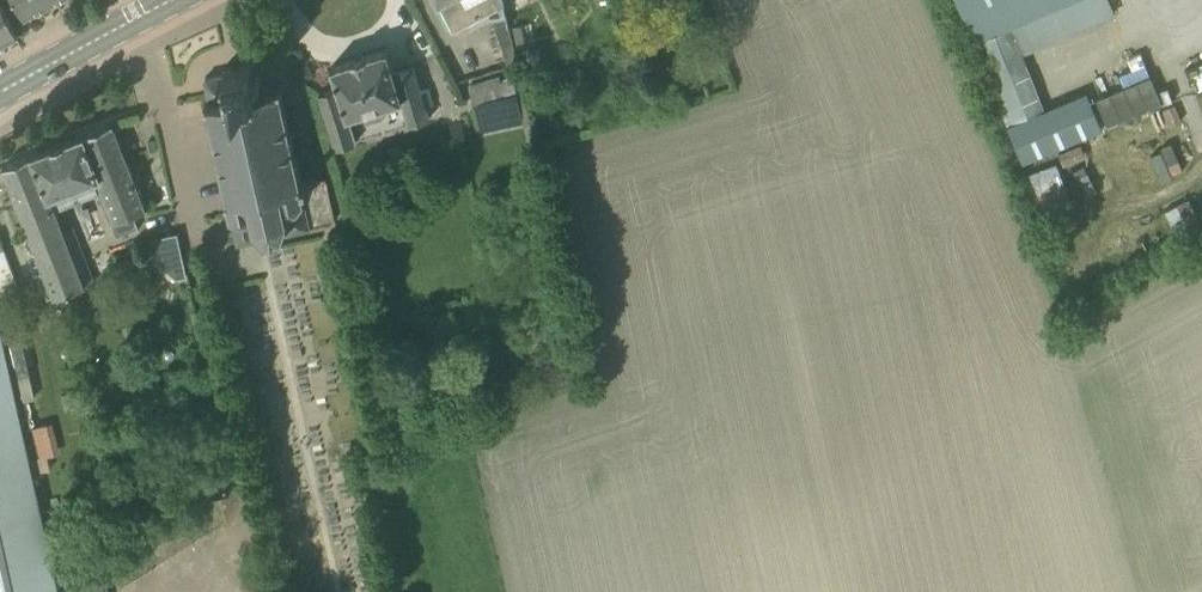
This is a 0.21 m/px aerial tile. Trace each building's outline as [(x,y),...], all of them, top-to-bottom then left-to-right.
[(24,19),(60,0),(14,0),(24,19)] [(452,31),(505,2),(504,0),(436,0),(452,31)] [(505,2),(509,10),(527,1),(526,0),(504,0),(505,2)] [(975,41),(1071,0),(957,0),(975,41)] [(17,35),(0,2),(0,44),(17,35)] [(426,107),(434,104),(429,86),(419,89),(412,64),(393,70),(386,49),(330,67),(337,88),(318,94),(335,148),(355,141),(347,116),(361,111),(365,123),(383,117),(380,105),(400,99),(408,125),(430,118),(426,107)] [(205,102),(203,102),(203,106),(207,105),(236,243),(259,238),(258,229),(265,237),(282,233),(285,222),(288,231),(311,226),(335,221),(326,176),(302,181),(280,88),(284,87),(283,84),(280,85),(279,83),(275,84),(276,86),(257,90),(255,83),(259,82),(261,78),(260,74),(257,72),(253,72),(251,62),(247,62),(247,63),(226,68),(226,67),(222,68),(223,72),(205,76),(203,80),(207,98),(205,99),(205,102)] [(1108,123),(1164,99),(1152,71),(1096,95),(1108,123)] [(1049,112),(1053,135),(1087,129),(1082,105),(1049,112)] [(2,167),(11,189),(54,296),(95,280),(73,226),(64,229),(51,197),(93,180),(115,237),(138,228),(132,214),(145,209),(112,123),(2,167)] [(181,236),(156,237),(158,277),(183,276),(181,236)] [(0,329),(0,591),(58,591),(0,329)] [(74,393),(61,397),(65,410),(78,407),(74,393)] [(231,469),(220,472),(227,496),(236,494),(231,469)] [(75,591),(108,591),(101,557),(69,564),(75,591)]
